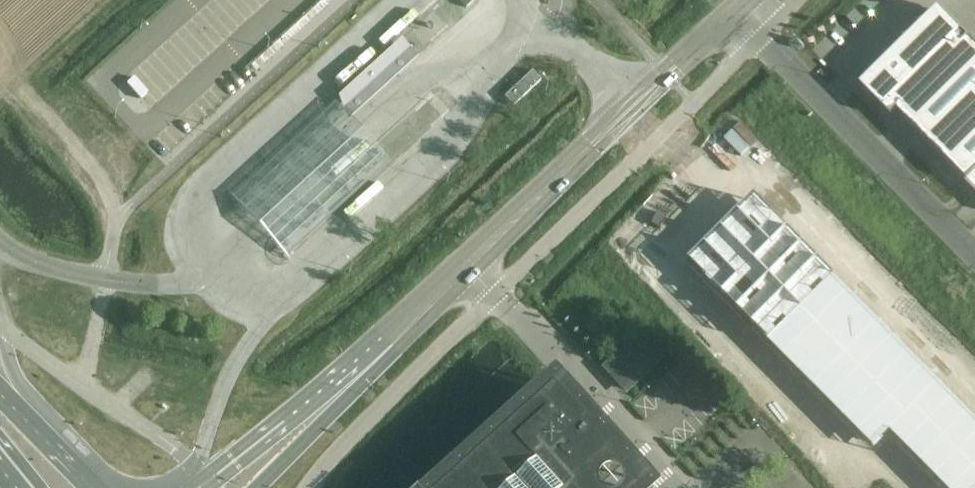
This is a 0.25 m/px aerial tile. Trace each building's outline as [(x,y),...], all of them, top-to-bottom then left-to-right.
[(251,68),(256,74),(338,0),(326,0),(251,68)] [(459,3),(465,10),(474,2),(473,0),(462,0),(459,3)] [(859,88),(890,119),(897,112),(968,183),(966,185),(974,194),(974,48),(969,42),(969,41),(938,10),(859,88)] [(401,43),(338,100),(346,125),(417,61),(401,43)] [(531,71),(503,97),(512,107),(540,81),(531,71)] [(390,165),(334,104),(231,199),(286,259),(390,165)] [(688,266),(873,453),(890,437),(940,487),(974,487),(974,422),(755,200),(752,203),(732,222),(688,266)] [(657,214),(650,226),(659,232),(666,219),(657,214)] [(638,334),(636,336),(611,357),(610,357),(603,364),(601,365),(623,390),(625,388),(659,358),(643,340),(638,334)] [(594,428),(553,386),(547,392),(542,396),(438,487),(444,487),(447,485),(446,484),(447,483),(448,484),(458,475),(457,474),(458,473),(459,474),(469,465),(468,465),(469,464),(470,465),(479,456),(478,455),(479,454),(480,455),(490,446),(489,445),(490,444),(491,446),(501,437),(500,436),(501,435),(502,436),(512,427),(511,426),(511,425),(512,426),(522,418),(521,416),(522,416),(523,417),(533,408),(532,407),(533,406),(534,407),(544,398),(543,397),(544,396),(545,398),(549,393),(578,425),(573,430),(574,431),(578,436),(580,434),(603,459),(606,456),(618,470),(625,464),(634,474),(619,487),(647,487),(594,428)] [(634,474),(625,464),(618,470),(606,456),(603,459),(580,434),(578,436),(574,431),(573,430),(578,425),(549,393),(545,398),(544,396),(543,397),(544,398),(534,407),(533,406),(532,407),(533,408),(523,417),(522,416),(521,416),(522,418),(512,426),(511,425),(511,426),(512,427),(502,436),(501,435),(500,436),(501,437),(491,446),(490,444),(489,445),(490,446),(480,455),(479,454),(478,455),(479,456),(470,465),(469,464),(468,465),(469,465),(459,474),(458,473),(457,474),(458,475),(448,484),(447,483),(446,484),(447,485),(444,487),(619,487),(634,474)]
